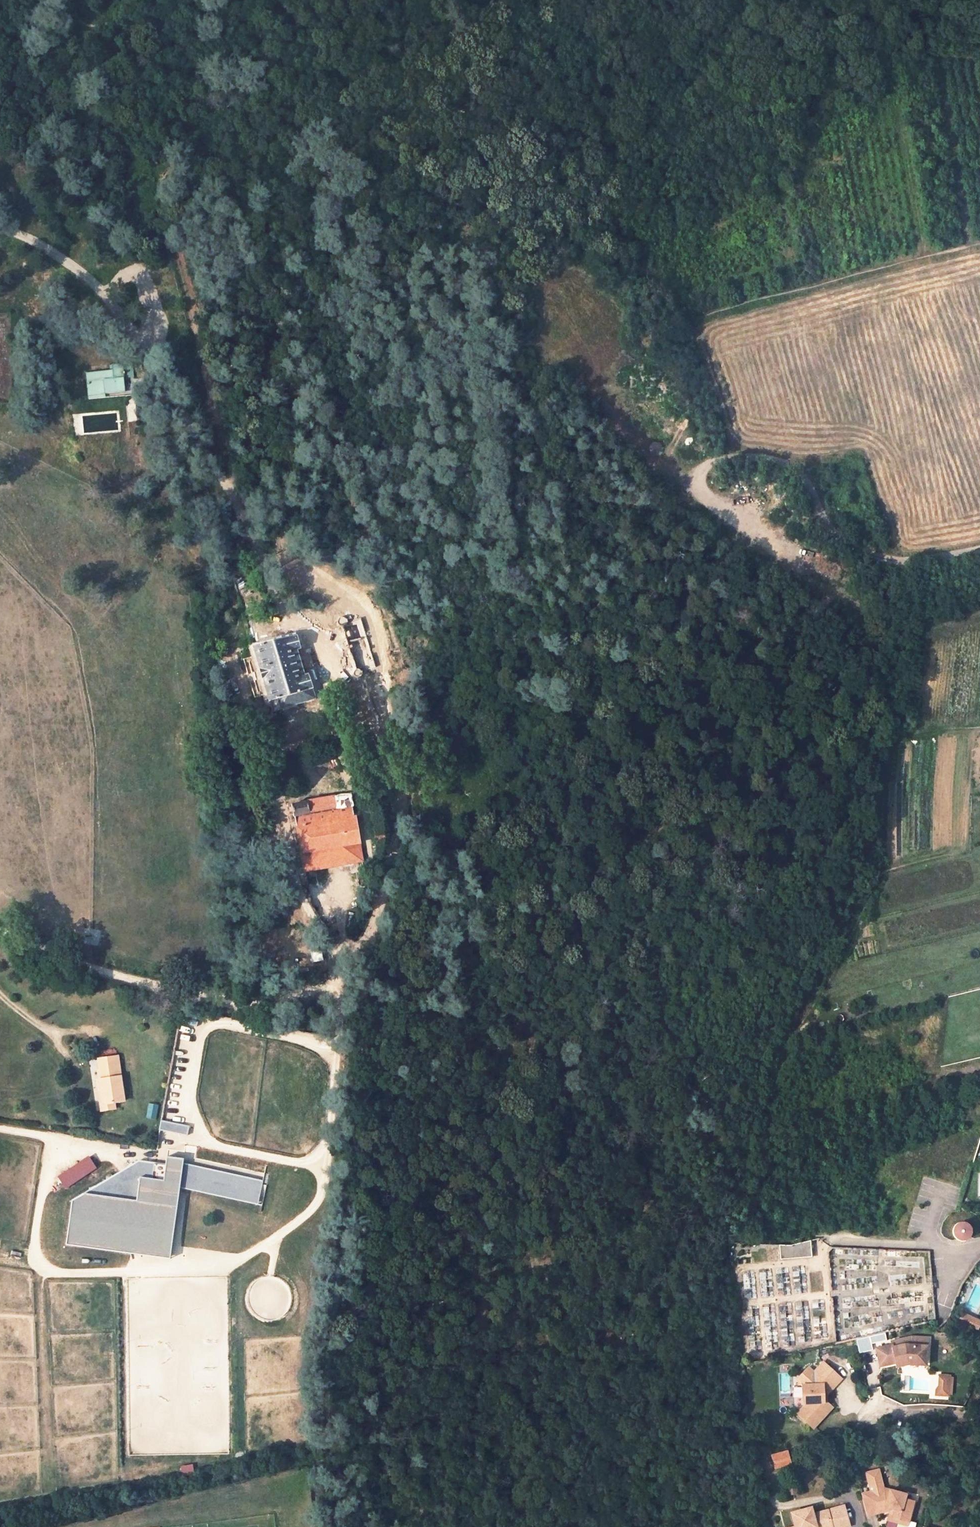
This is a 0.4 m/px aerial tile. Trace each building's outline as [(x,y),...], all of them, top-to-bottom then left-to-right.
[(113,371),(92,372),(92,373),(98,394),(126,392),(125,378),(134,377),(132,363),(113,364),(113,371)] [(92,373),(87,373),(89,396),(99,395),(98,394),(92,373)] [(126,394),(136,393),(134,377),(125,378),(126,392),(126,394)] [(351,675),(351,676),(353,676),(355,675),(355,673),(355,672),(370,669),(357,616),(342,620),(341,619),(339,618),(338,619),(337,620),(337,622),(337,623),(338,624),(341,625),(352,670),(351,670),(350,671),(349,673),(350,674),(351,675)] [(254,652),(268,701),(277,699),(280,709),(314,699),(307,675),(304,676),(297,650),(300,649),(296,636),(253,647),(254,652)] [(302,855),(360,845),(355,815),(353,815),(349,793),(293,803),(302,855)] [(228,803),(240,804),(240,795),(228,794),(228,803)] [(302,855),(305,871),(362,860),(360,845),(302,855)] [(99,1079),(119,1076),(116,1056),(96,1059),(99,1079)] [(123,1101),(119,1076),(99,1079),(95,1080),(99,1111),(114,1109),(114,1103),(123,1101)] [(190,1126),(160,1120),(158,1131),(188,1137),(189,1131),(190,1126)] [(168,1260),(179,1190),(258,1211),(264,1186),(183,1165),(184,1158),(156,1152),(72,1195),(66,1243),(168,1260)] [(970,1237),(971,1235),(972,1232),(972,1230),(971,1227),(969,1225),(967,1223),(964,1222),(961,1222),(958,1223),(956,1224),(954,1226),(953,1229),(952,1232),(952,1234),(953,1236),(955,1239),(957,1240),(960,1241),(963,1242),(966,1241),(968,1239),(970,1237)] [(811,1256),(809,1241),(788,1246),(778,1245),(779,1252),(779,1258),(811,1256)] [(979,1322),(961,1314),(957,1322),(975,1330),(979,1322)] [(877,1334),(854,1339),(857,1353),(871,1350),(869,1341),(879,1339),(877,1334)] [(897,1361),(902,1360),(920,1361),(921,1346),(901,1346),(891,1347),(891,1344),(874,1347),(877,1365),(897,1361)] [(804,1402),(799,1407),(794,1412),(810,1427),(830,1407),(823,1400),(821,1400),(821,1392),(824,1392),(839,1375),(821,1357),(811,1367),(806,1362),(796,1371),(803,1377),(799,1381),(799,1388),(804,1392),(804,1402)] [(796,1371),(792,1375),(799,1381),(803,1377),(796,1371)] [(948,1376),(938,1375),(937,1387),(935,1389),(935,1395),(947,1395),(948,1376)] [(785,1451),(770,1455),(774,1468),(789,1464),(785,1451)] [(874,1485),(875,1489),(881,1489),(877,1469),(864,1472),(867,1487),(874,1485)] [(904,1495),(881,1489),(875,1489),(859,1493),(864,1515),(875,1513),(873,1508),(883,1505),(893,1508),(890,1518),(906,1523),(911,1503),(902,1500),(904,1495)] [(890,1518),(893,1508),(883,1505),(873,1508),(875,1513),(884,1510),(887,1513),(885,1522),(905,1526),(906,1523),(890,1518)] [(816,1526),(822,1526),(831,1525),(831,1526),(844,1526),(848,1526),(843,1507),(812,1514),(810,1509),(791,1514),(792,1521),(782,1522),(783,1526),(810,1526),(816,1526)]
